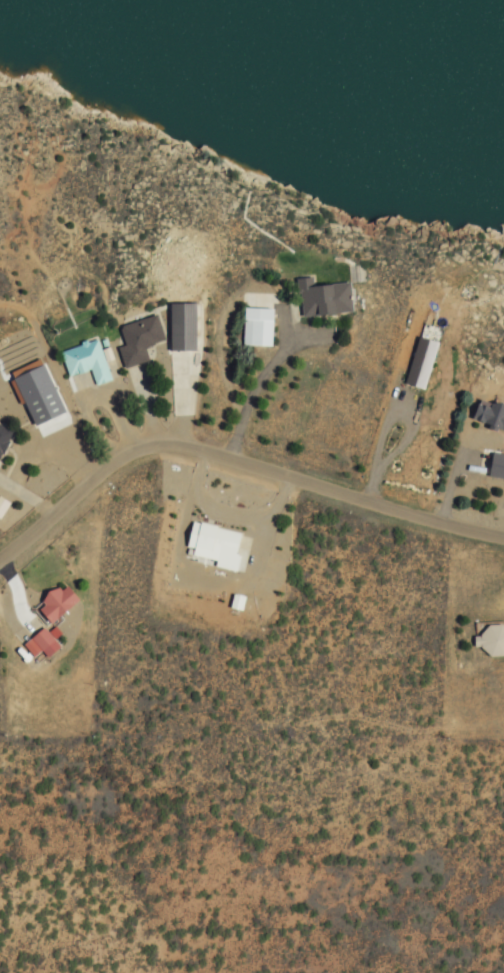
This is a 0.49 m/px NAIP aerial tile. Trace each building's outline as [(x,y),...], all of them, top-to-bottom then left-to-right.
[(340,282),(287,288),(291,319),(344,313),(340,282)] [(156,304),(156,352),(191,351),(191,304),(156,304)] [(261,347),(261,309),(230,309),(230,347),(261,347)] [(106,350),(111,369),(137,362),(133,347),(151,342),(144,316),(106,327),(112,348),(106,350)] [(48,352),(57,378),(76,372),(81,387),(99,381),(85,340),(48,352)] [(471,407),(471,428),(503,428),(503,406),(471,407)] [(503,478),(503,454),(482,454),(482,478),(503,478)] [(184,557),(210,563),(209,568),(229,573),(237,534),(184,523),(178,549),(186,550),(184,557)] [(29,616),(49,627),(67,595),(48,583),(29,616)] [(478,656),(503,656),(503,624),(478,624),(478,656)] [(29,635),(35,658),(54,652),(48,630),(29,635)]
